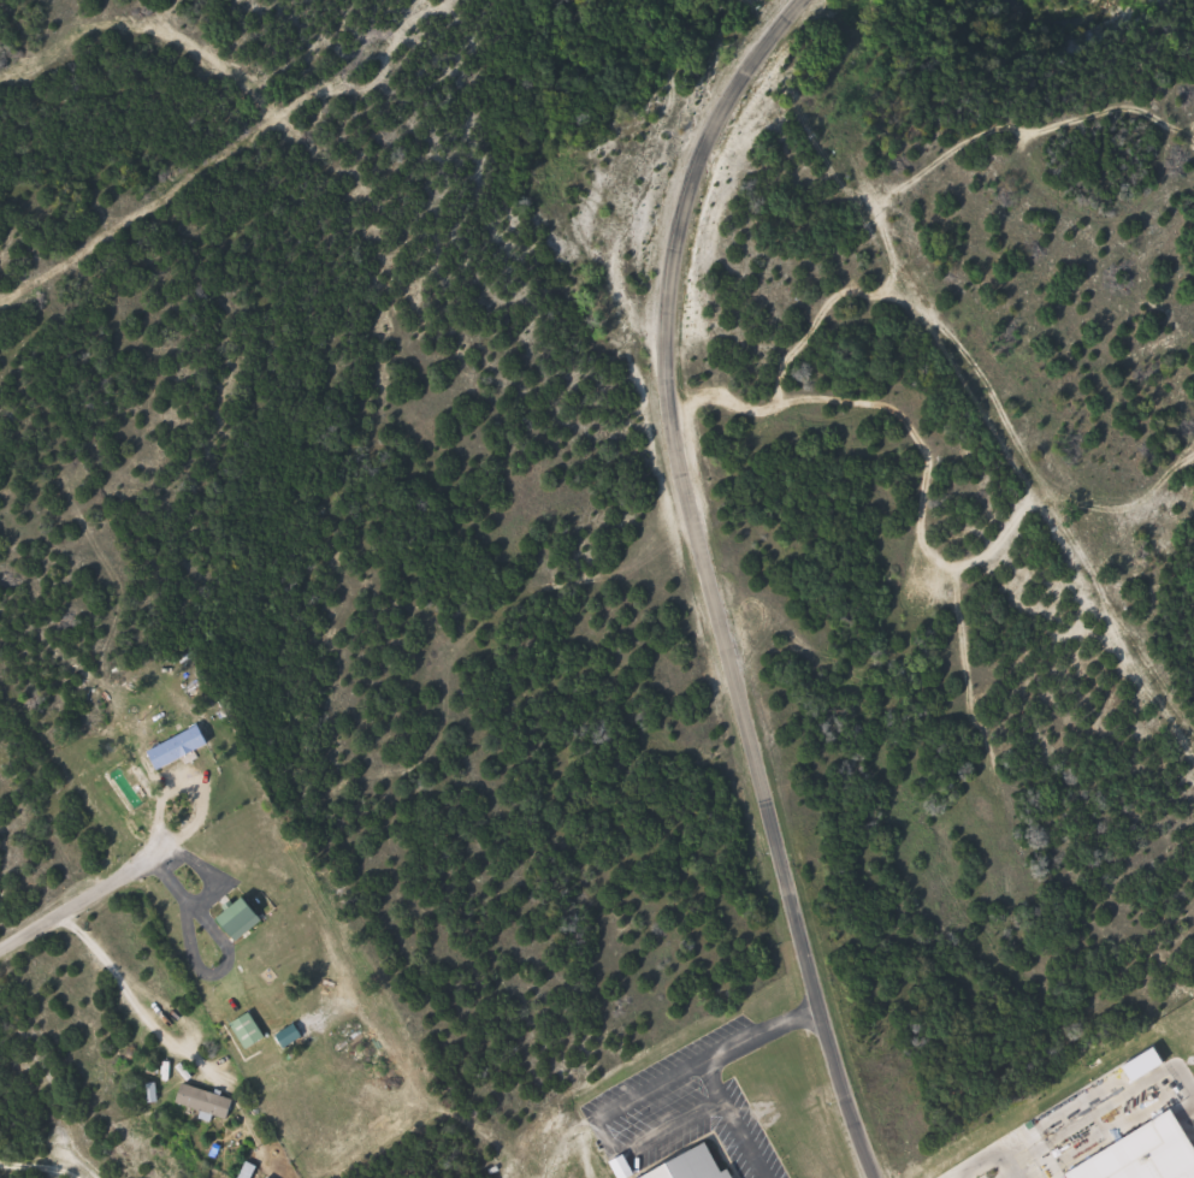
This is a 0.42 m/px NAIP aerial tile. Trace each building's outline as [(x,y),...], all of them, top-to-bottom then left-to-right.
[(214,747),(160,771),(150,751),(205,727),(214,747)] [(223,916),(254,898),(267,919),(236,937),(223,916)] [(270,1038),(250,1050),(234,1025),(253,1012),(270,1038)] [(236,1100),(230,1119),(178,1103),(184,1083),(236,1100)] [(1060,1177),(1061,1177),(1193,1177),(1193,1157),(1166,1112),(1060,1177)] [(734,1167),(739,1177),(639,1177),(711,1143),(726,1172),(734,1167)]
